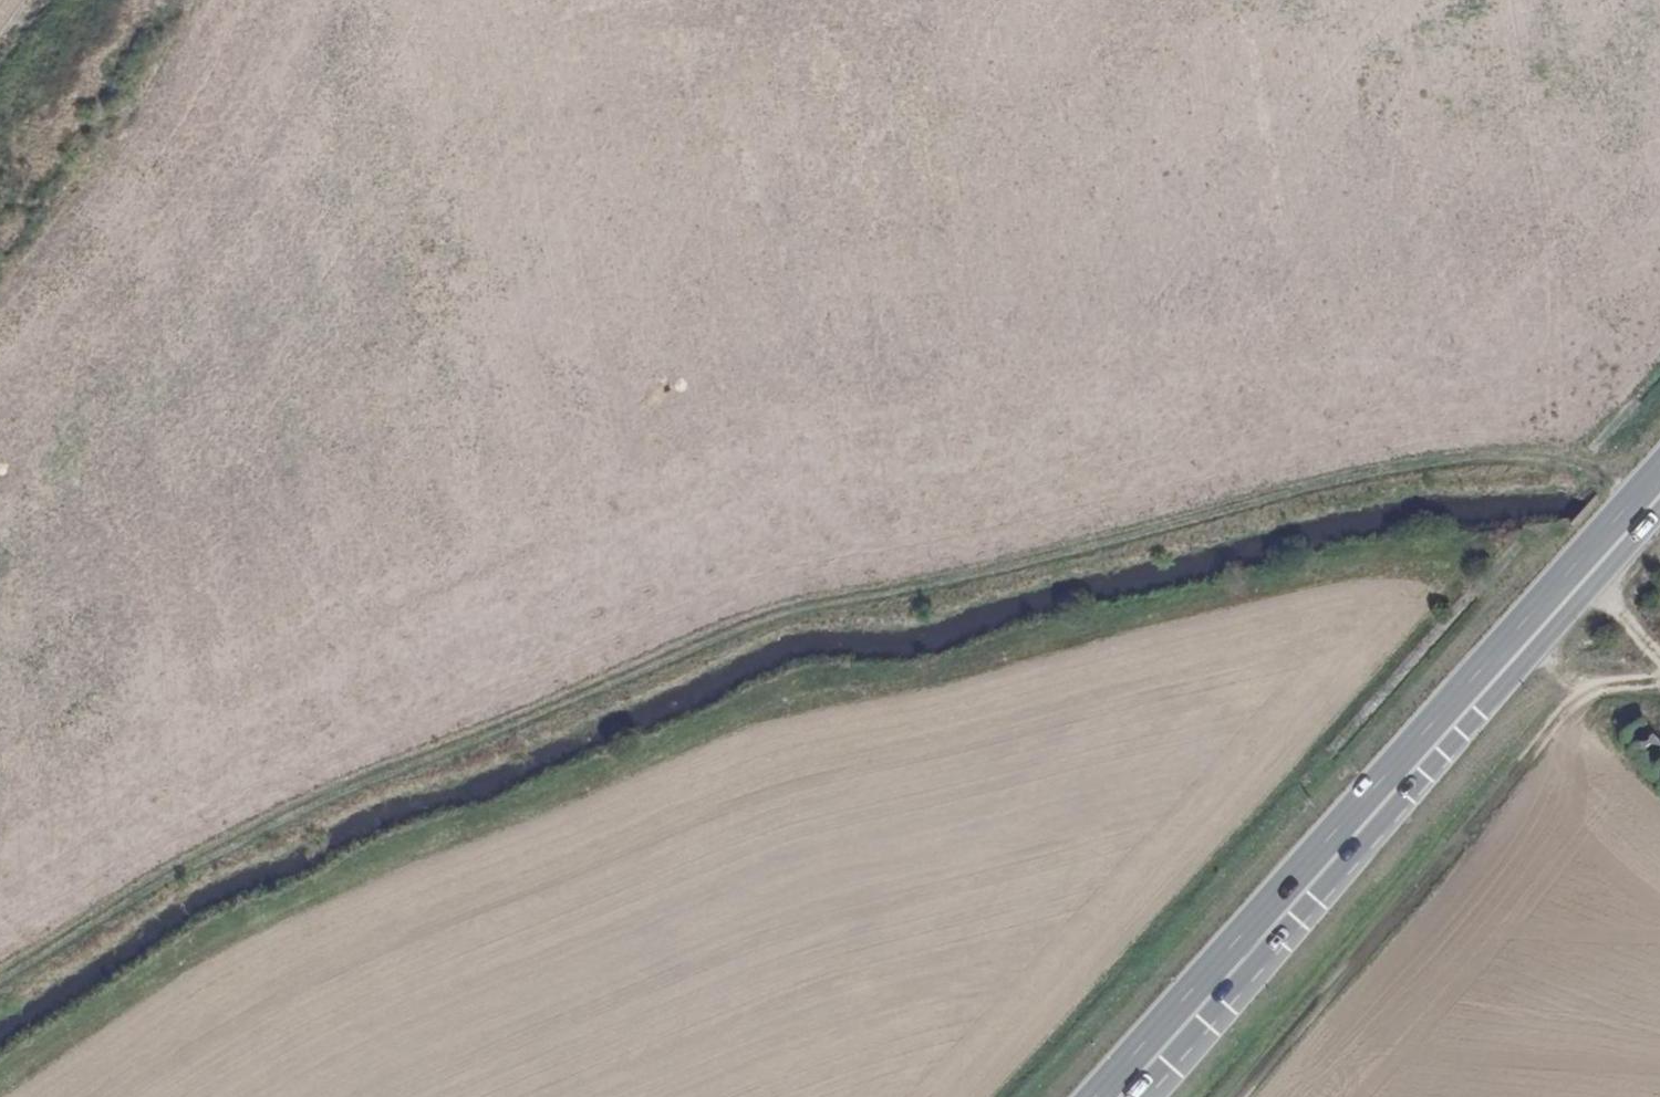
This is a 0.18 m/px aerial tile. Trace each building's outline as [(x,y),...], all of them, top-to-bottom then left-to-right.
[(1619,742),(1659,796),(1659,758),(1636,727),(1619,742)]
